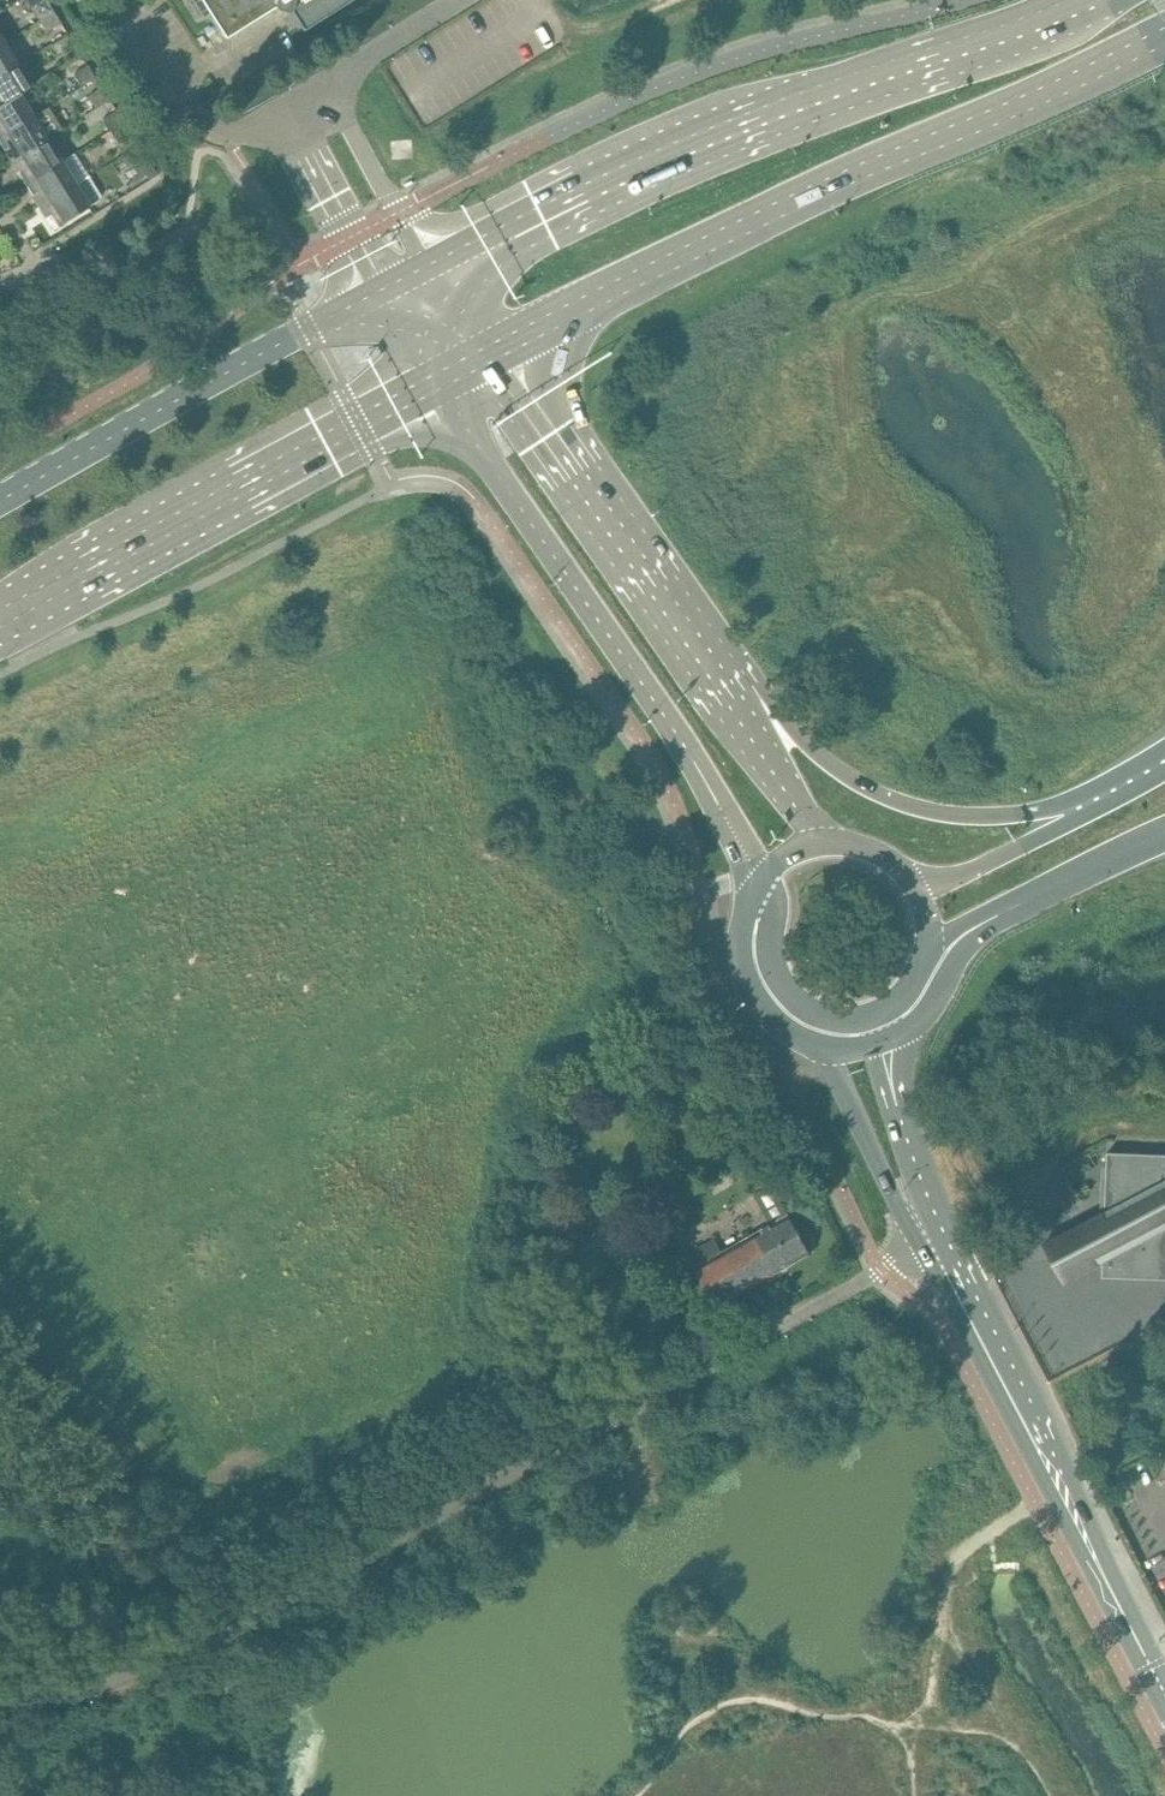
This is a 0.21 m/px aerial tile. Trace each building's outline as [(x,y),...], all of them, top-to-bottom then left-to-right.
[(39,20),(53,11),(46,0),(43,0),(32,7),(39,20)] [(187,1),(196,15),(200,16),(208,12),(223,37),(273,5),(274,8),(285,10),(288,8),(301,29),(346,0),(187,0),(187,1)] [(53,11),(39,20),(47,32),(61,23),(53,11)] [(18,63),(4,40),(0,43),(0,74),(18,63)] [(32,85),(18,63),(0,74),(0,106),(20,93),(33,86),(32,85)] [(96,78),(88,65),(74,74),(82,86),(96,78)] [(110,100),(102,87),(88,96),(96,109),(110,100)] [(34,115),(20,93),(0,106),(0,137),(34,115)] [(0,137),(0,143),(11,161),(48,138),(63,129),(49,106),(34,115),(0,137)] [(103,119),(110,131),(124,122),(116,110),(103,119)] [(124,122),(110,131),(118,143),(132,134),(124,122)] [(25,183),(62,160),(48,138),(11,161),(25,183)] [(62,160),(25,183),(39,206),(88,175),(74,153),(62,160)] [(153,167),(145,155),(131,163),(139,176),(153,167)] [(102,199),(88,175),(39,206),(53,229),(102,199)] [(1044,1243),(1045,1245),(1048,1244),(1057,1261),(1054,1263),(1064,1281),(1065,1282),(1103,1262),(1103,1277),(1164,1280),(1164,1155),(1107,1152),(1107,1165),(1106,1192),(1105,1209),(1105,1211),(1044,1243)] [(771,1184),(755,1194),(767,1215),(784,1205),(771,1184)] [(686,1254),(715,1306),(810,1253),(789,1215),(722,1252),(714,1238),(686,1254)]
